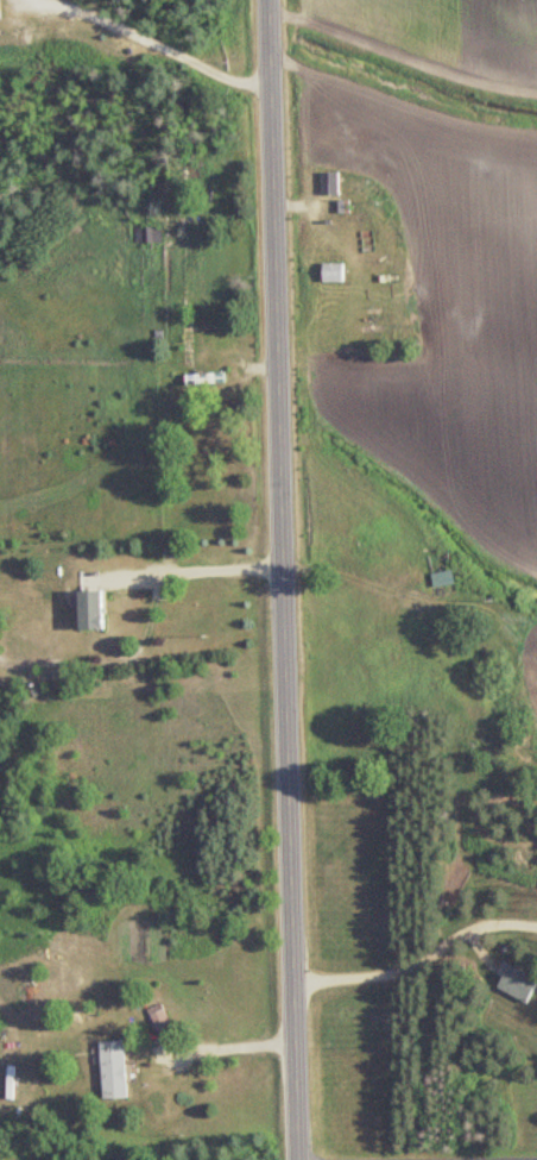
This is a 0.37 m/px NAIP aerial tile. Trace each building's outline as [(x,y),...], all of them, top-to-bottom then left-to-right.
[(340,172),(321,172),(321,196),(340,196),(340,172)] [(185,228),(202,225),(199,208),(182,211),(185,228)] [(162,228),(136,228),(136,243),(162,243),(162,228)] [(344,281),(344,264),(323,264),(323,281),(344,281)] [(187,374),(187,384),(225,384),(225,374),(187,374)] [(434,588),(454,588),(454,573),(434,573),(434,588)] [(77,591),(77,631),(103,631),(103,591),(77,591)] [(529,1004),(536,986),(536,978),(507,965),(497,990),(529,1004)] [(146,1011),(155,1031),(169,1025),(160,1005),(146,1011)] [(127,1099),(127,1043),(113,1043),(113,1099),(127,1099)]
